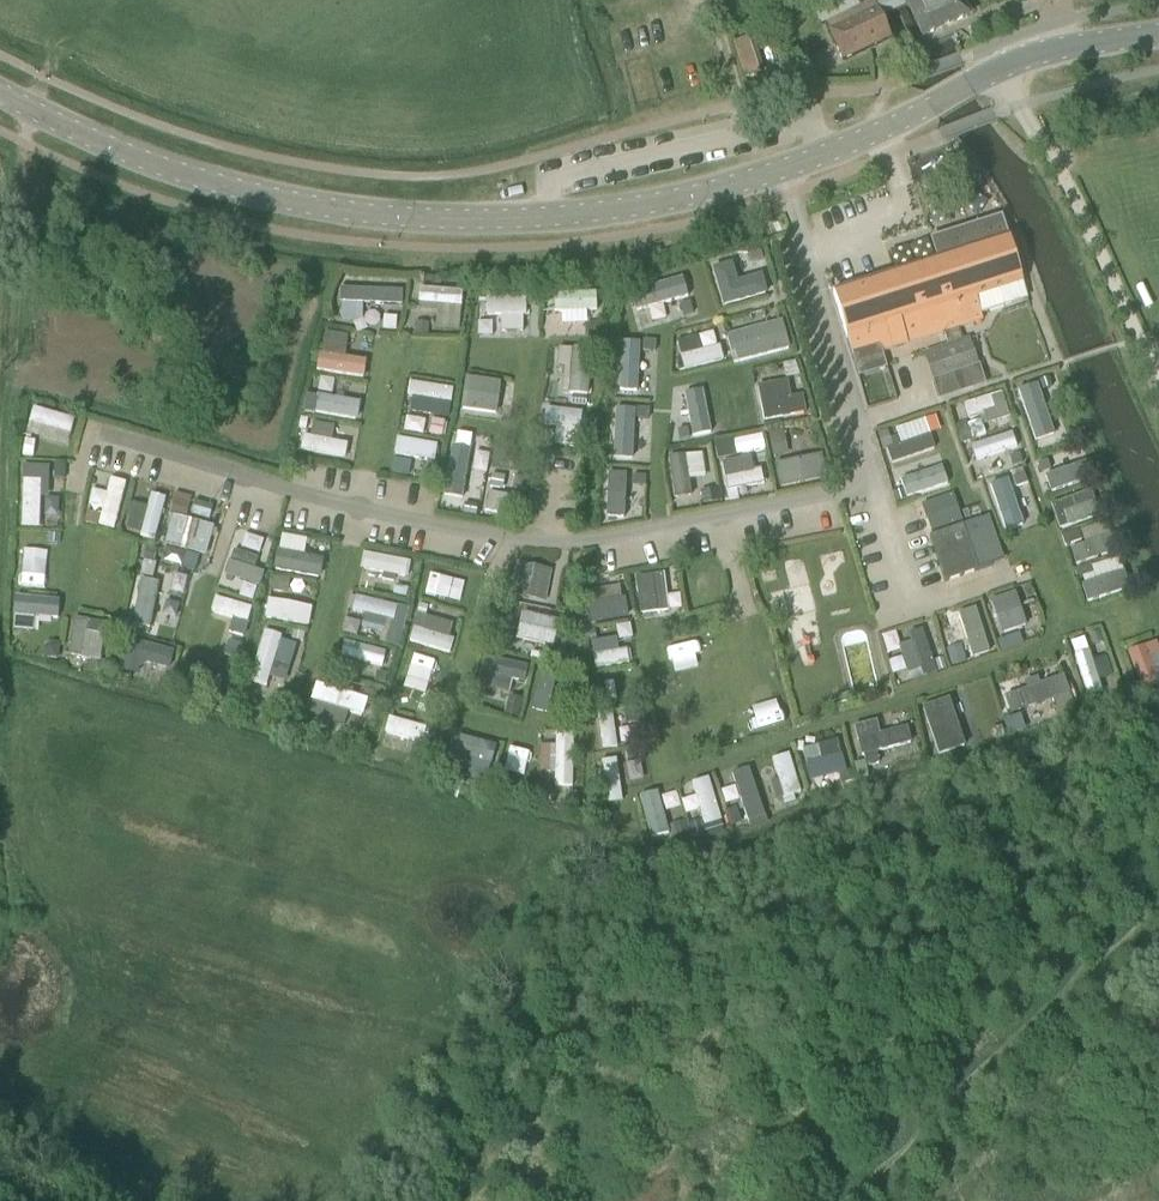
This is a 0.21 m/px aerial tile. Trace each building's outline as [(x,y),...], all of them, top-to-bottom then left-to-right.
[(967,16),(960,1),(963,0),(891,0),(896,9),(907,4),(922,37),(967,16)] [(825,23),(843,61),(888,40),(870,2),(825,23)] [(733,43),(744,78),(763,72),(752,37),(733,43)] [(931,240),(938,259),(833,292),(855,361),(983,321),(975,299),(1024,284),(1009,236),(1007,237),(1001,218),(931,240)] [(767,296),(761,274),(743,279),(738,261),(717,267),(728,306),(767,296)] [(691,279),(660,280),(661,302),(692,300),(691,279)] [(405,326),(406,288),(345,286),(344,324),(405,326)] [(422,309),(440,310),(439,328),(464,329),(466,288),(423,287),(422,309)] [(561,323),(597,322),(596,292),(561,292),(561,323)] [(506,315),(506,325),(535,326),(536,296),(494,295),(494,314),(506,315)] [(787,317),(728,335),(737,364),(796,346),(787,317)] [(496,325),(478,325),(479,339),(496,338),(496,325)] [(328,330),(322,370),(370,378),(373,359),(350,355),(353,334),(328,330)] [(721,330),(681,334),(685,366),(724,362),(721,330)] [(979,368),(976,358),(981,357),(977,347),(973,348),(969,338),(923,353),(933,383),(979,368)] [(624,341),(623,392),(644,392),(645,342),(624,341)] [(567,365),(566,394),(594,394),(595,347),(563,346),(563,364),(567,365)] [(882,370),(889,393),(900,389),(893,366),(882,370)] [(464,410),(508,415),(513,381),(468,376),(464,410)] [(797,412),(786,377),(755,387),(766,422),(797,412)] [(1048,378),(1039,381),(1042,390),(1052,387),(1048,378)] [(415,382),(414,412),(455,414),(457,384),(415,382)] [(329,394),(310,390),(306,410),(362,421),(366,401),(329,394)] [(708,390),(687,392),(692,435),(713,433),(708,390)] [(1008,393),(968,398),(971,423),(1011,417),(1008,393)] [(572,398),(571,406),(585,408),(586,399),(572,398)] [(637,451),(638,407),(616,406),(615,462),(647,463),(648,451),(637,451)] [(40,411),(37,437),(72,441),(75,414),(40,411)] [(410,412),(407,431),(446,437),(449,418),(410,412)] [(542,416),(541,437),(587,438),(588,417),(542,416)] [(312,422),(310,432),(340,438),(342,427),(312,422)] [(1014,429),(974,444),(980,460),(1020,445),(1014,429)] [(788,430),(773,432),(776,454),(791,452),(788,430)] [(303,450),(351,459),(354,443),(306,434),(303,450)] [(401,439),(399,473),(437,474),(438,441),(401,439)] [(739,439),(716,443),(720,460),(742,455),(739,439)] [(1039,462),(1055,494),(1090,477),(1074,445),(1039,462)] [(674,497),(696,496),(695,479),(707,479),(706,453),(672,454),(674,497)] [(783,488),(830,478),(825,454),(778,464),(783,488)] [(761,456),(724,461),(727,489),(764,484),(761,456)] [(63,463),(24,464),(25,525),(65,524),(63,463)] [(632,518),(633,472),(612,471),(611,517),(632,518)] [(1013,476),(990,485),(1009,533),(1032,524),(1013,476)] [(95,486),(87,522),(120,529),(129,483),(113,480),(111,489),(95,486)] [(488,513),(529,515),(531,481),(519,481),(519,492),(489,491),(488,513)] [(903,490),(892,494),(895,503),(906,500),(903,490)] [(1053,503),(1062,529),(1100,516),(1090,490),(1053,503)] [(137,502),(129,531),(160,539),(172,496),(154,491),(151,505),(137,502)] [(953,495),(922,506),(932,534),(963,523),(953,495)] [(179,500),(167,548),(210,558),(222,510),(179,500)] [(1103,523),(1065,534),(1075,565),(1112,554),(1103,523)] [(928,536),(944,583),(978,572),(962,524),(928,536)] [(264,583),(265,571),(256,570),(260,536),(236,533),(231,578),(264,583)] [(324,581),(331,559),(309,553),(313,540),(289,533),(279,567),(324,581)] [(23,545),(22,572),(49,573),(50,546),(23,545)] [(139,593),(173,600),(182,559),(149,551),(139,593)] [(512,595),(544,602),(550,571),(518,565),(512,595)] [(1091,567),(1075,572),(1078,583),(1094,578),(1091,567)] [(643,613),(685,608),(683,591),(671,592),(668,573),(639,576),(643,613)] [(593,622),(630,616),(626,585),(589,590),(593,622)] [(358,610),(368,612),(365,626),(395,632),(401,597),(362,590),(358,610)] [(993,599),(1004,633),(1033,624),(1022,590),(993,599)] [(63,618),(64,597),(19,596),(18,630),(39,631),(40,617),(63,618)] [(269,598),(265,617),(312,626),(316,607),(269,598)] [(423,600),(411,641),(452,653),(464,611),(423,600)] [(234,602),(218,638),(210,634),(205,645),(233,657),(254,611),(234,602)] [(973,658),(995,652),(980,606),(959,613),(973,658)] [(524,611),(519,640),(557,646),(562,617),(524,611)] [(107,659),(109,619),(72,617),(70,657),(107,659)] [(927,622),(886,632),(899,684),(940,674),(927,622)] [(266,628),(249,680),(270,686),(287,635),(266,628)] [(946,633),(949,646),(967,641),(963,628),(946,633)] [(1088,632),(1072,638),(1091,697),(1107,692),(1088,632)] [(632,664),(631,648),(620,649),(619,637),(594,639),(596,666),(632,664)] [(1129,652),(1147,691),(1158,686),(1158,639),(1158,638),(1129,652)] [(389,662),(390,647),(342,643),(341,658),(389,662)] [(515,678),(526,680),(530,663),(485,655),(479,686),(512,693),(515,678)] [(546,711),(554,671),(539,668),(530,708),(546,711)] [(607,676),(612,698),(634,692),(629,671),(607,676)] [(1016,714),(1075,701),(1069,674),(1009,687),(1016,714)] [(366,716),(373,699),(321,680),(309,711),(346,725),(352,711),(366,716)] [(434,714),(440,690),(408,681),(401,705),(434,714)] [(924,705),(941,757),(982,744),(965,692),(924,705)] [(846,693),(834,697),(836,704),(848,701),(846,693)] [(621,746),(616,710),(601,712),(606,748),(621,746)] [(919,761),(914,726),(885,730),(883,719),(857,723),(863,769),(919,761)] [(542,772),(555,771),(556,786),(576,785),(575,731),(557,731),(557,743),(541,743),(542,772)] [(452,764),(495,775),(503,743),(460,732),(452,764)] [(813,790),(848,784),(840,740),(805,746),(813,790)] [(507,771),(527,775),(531,749),(511,746),(507,771)] [(738,823),(768,812),(749,763),(720,775),(738,823)] [(706,825),(725,820),(712,775),(693,780),(706,825)] [(661,789),(640,794),(651,839),(672,834),(661,789)] [(682,806),(677,789),(663,794),(668,810),(682,806)]
